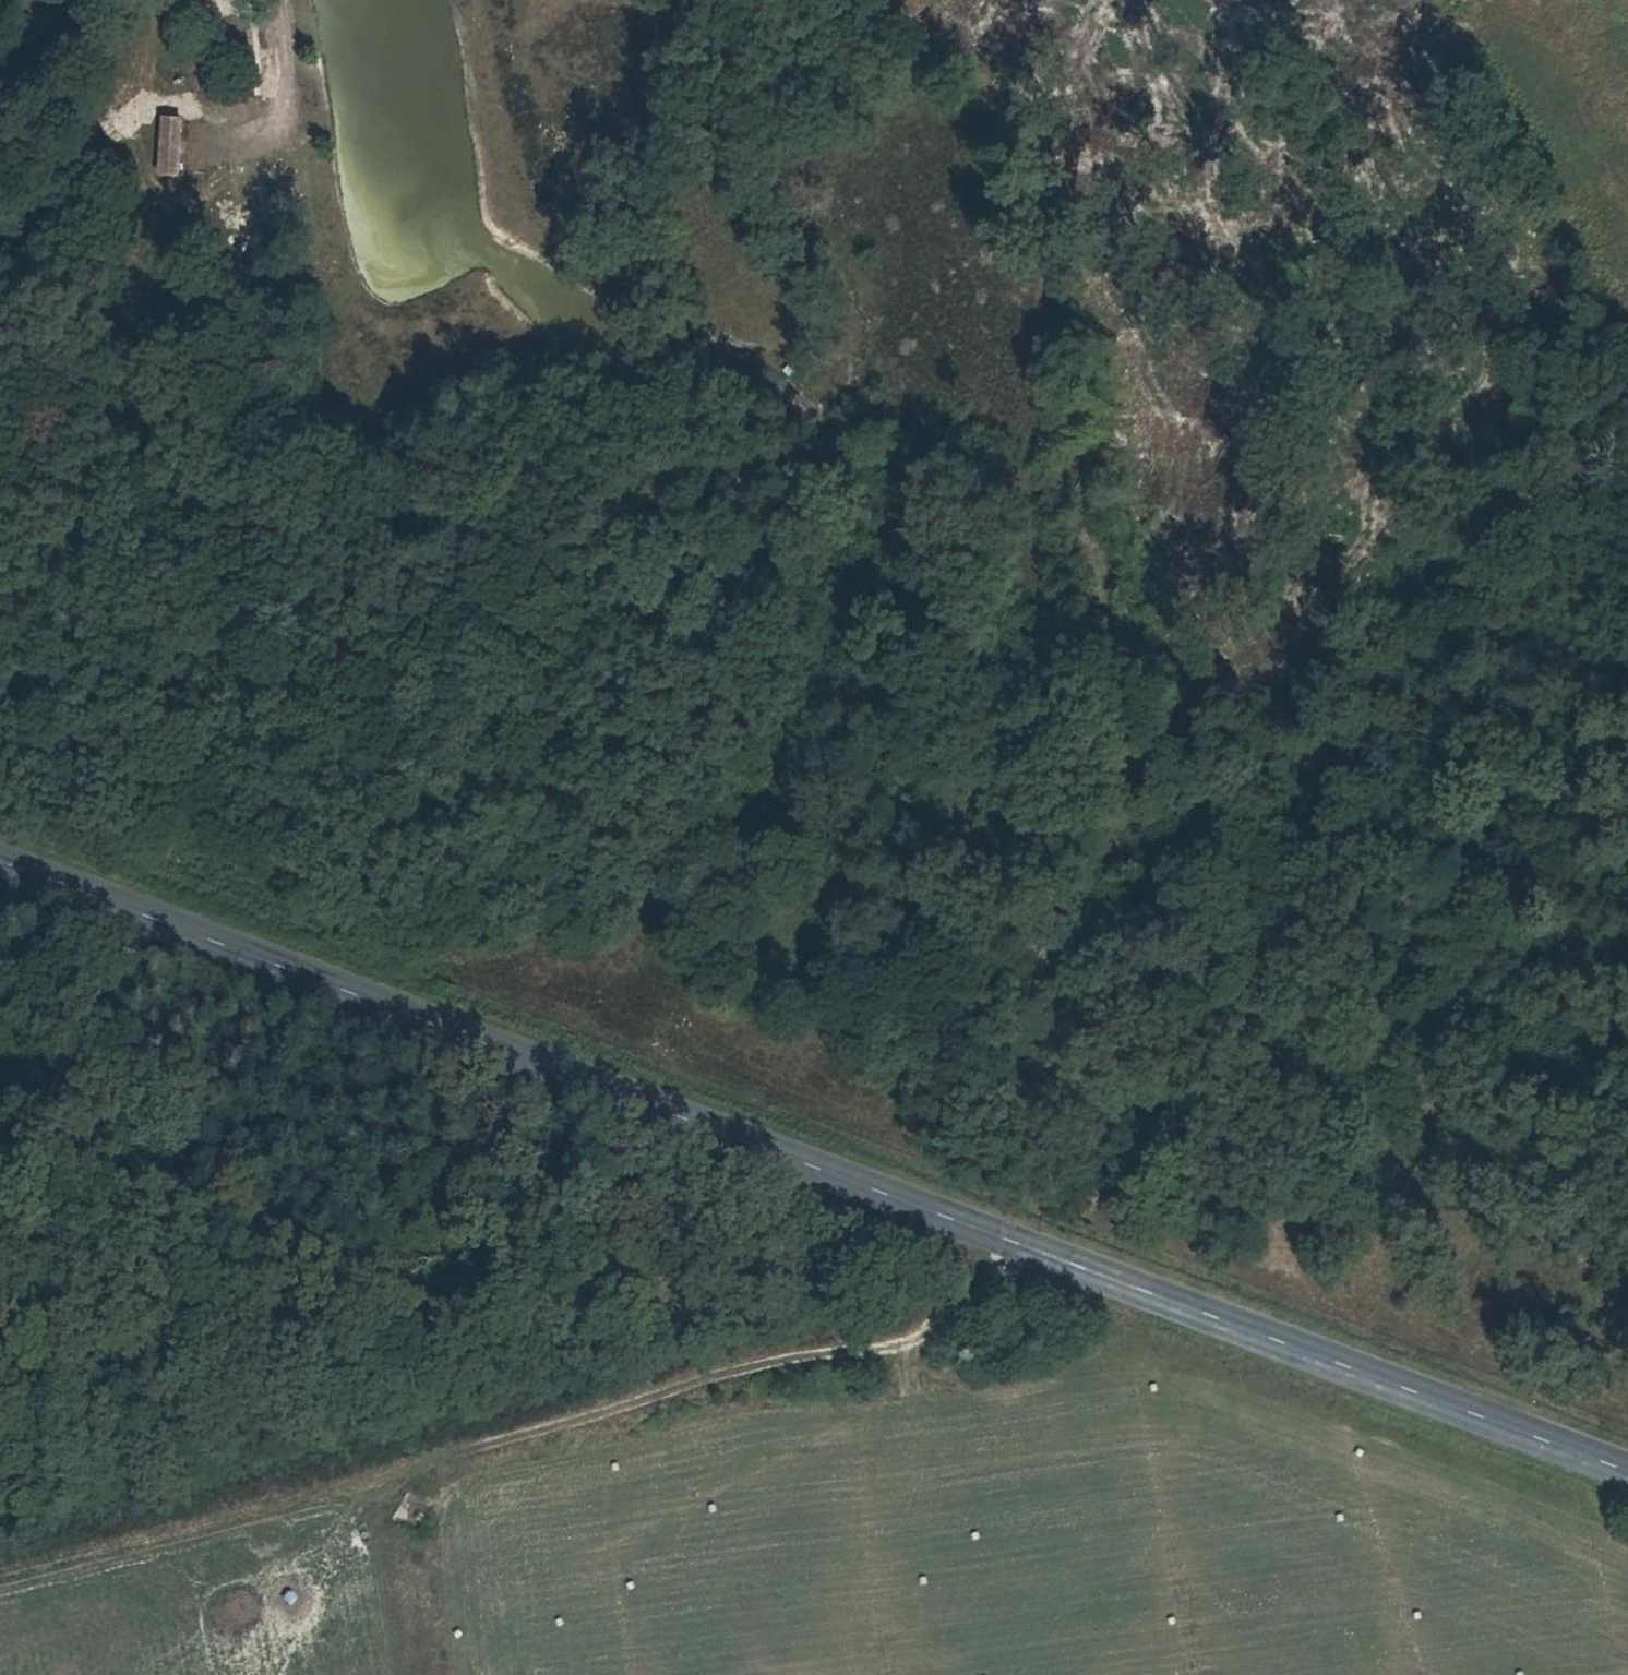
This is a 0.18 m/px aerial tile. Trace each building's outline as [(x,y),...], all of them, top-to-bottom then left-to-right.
[(155,114),(154,176),(179,176),(180,115),(155,114)]
